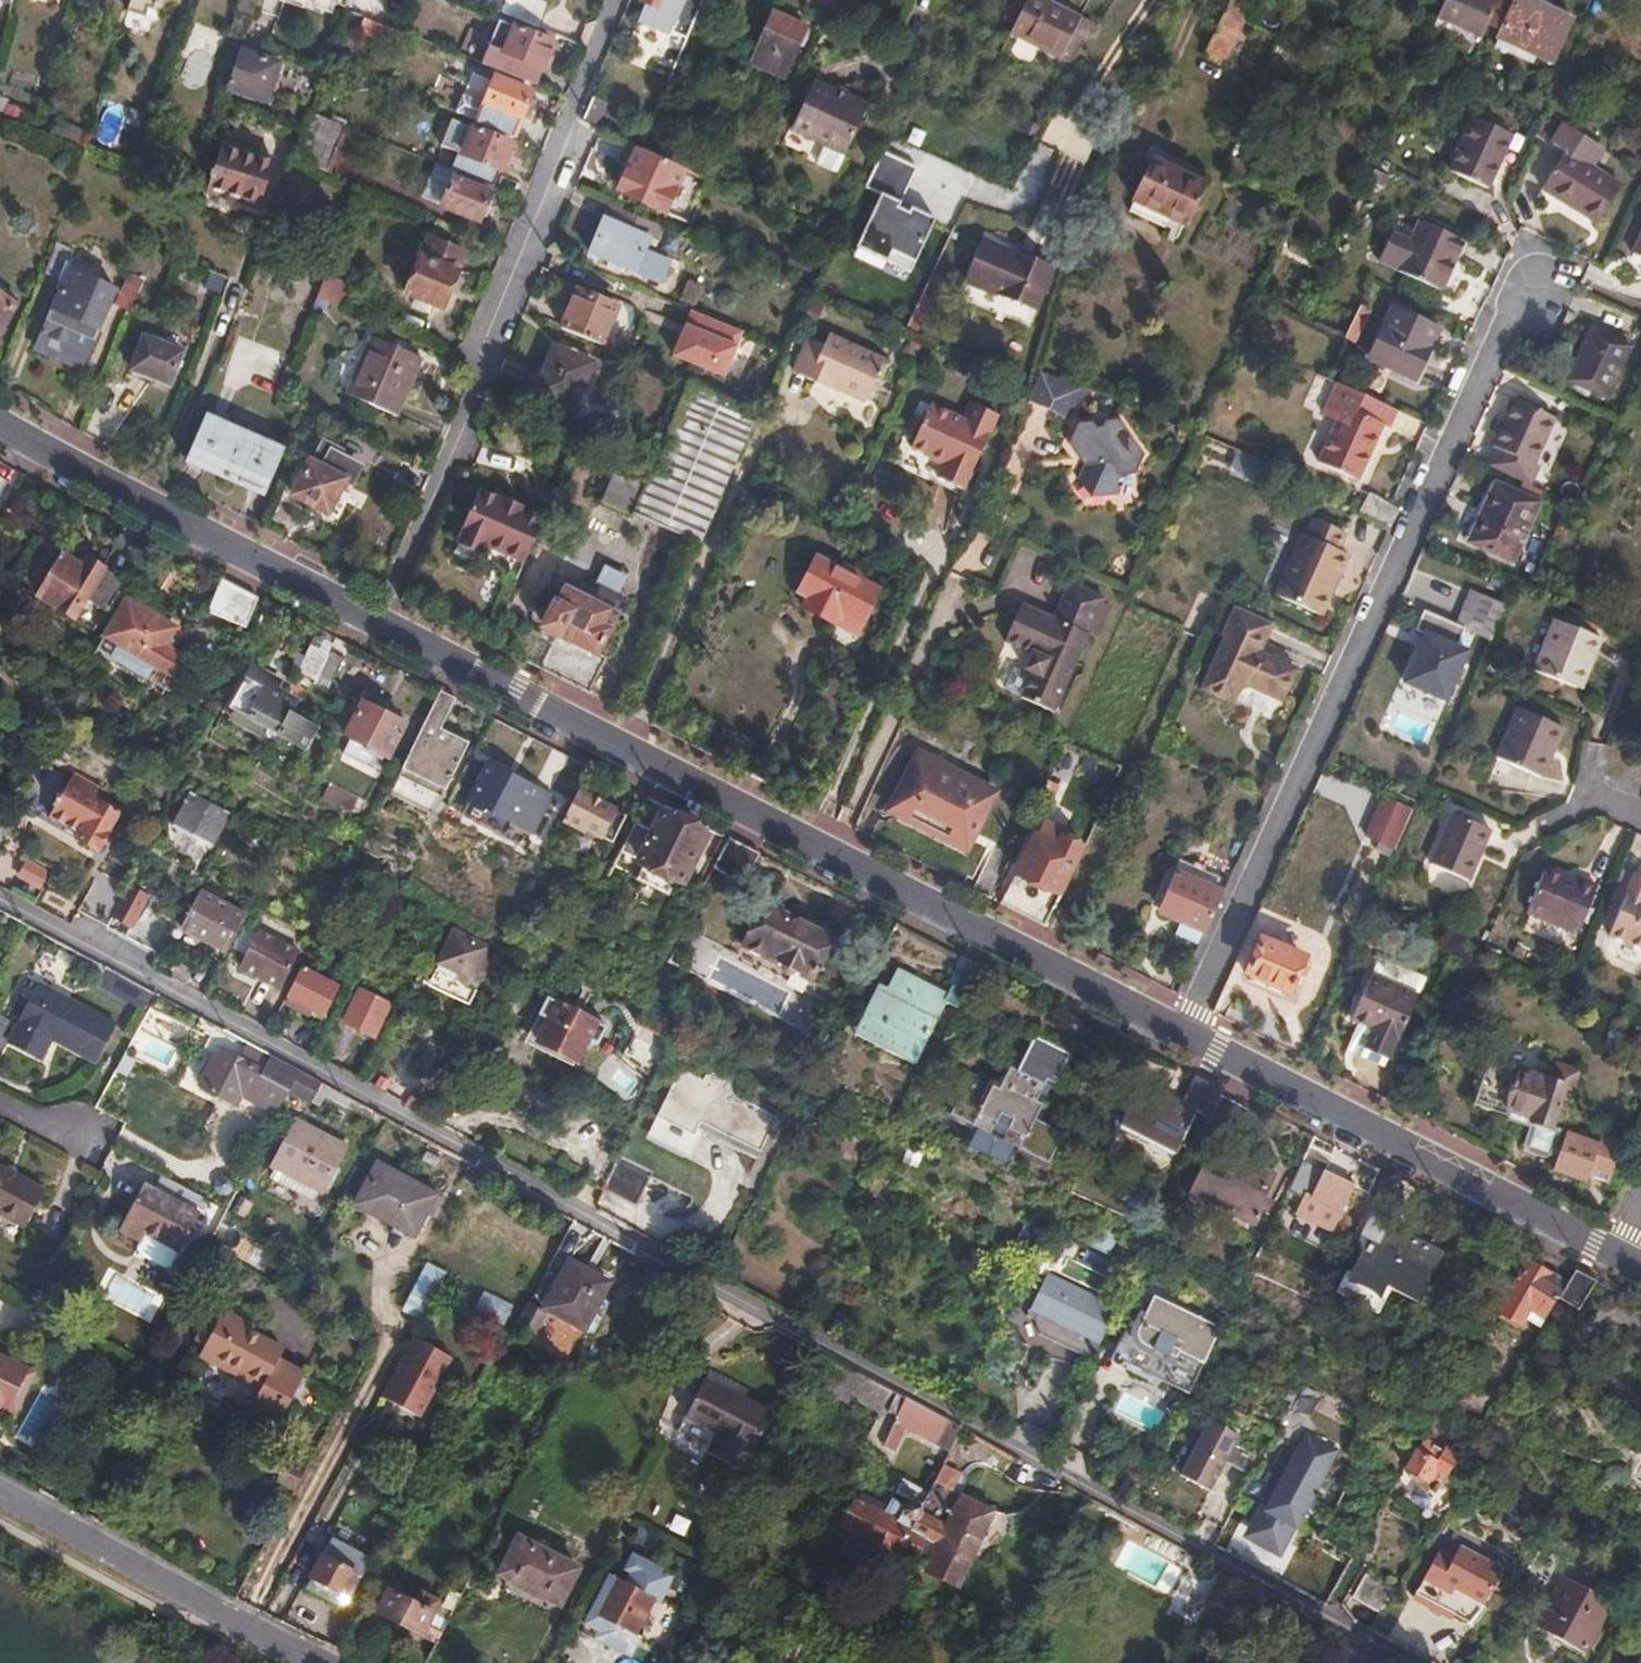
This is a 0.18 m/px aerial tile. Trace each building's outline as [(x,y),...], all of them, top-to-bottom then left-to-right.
[(236,11),(247,14),(252,0),(239,0),(236,11)] [(346,2),(344,7),(355,11),(359,0),(346,0),(346,2)] [(675,14),(681,0),(643,0),(675,14)] [(828,14),(829,12),(833,3),(827,0),(808,0),(806,4),(828,14)] [(833,3),(829,12),(838,16),(846,0),(835,0),(833,3)] [(838,16),(847,21),(858,0),(846,0),(838,16)] [(1086,17),(1050,0),(1037,0),(1021,34),(1066,56),(1086,17)] [(1230,0),(1224,14),(1242,22),(1248,9),(1230,0)] [(1498,0),(1445,0),(1438,17),(1481,36),(1489,20),(1498,0)] [(1538,0),(1498,0),(1489,20),(1502,27),(1499,34),(1550,59),(1572,17),(1538,0)] [(805,25),(771,9),(756,43),(790,59),(805,25)] [(1242,22),(1224,14),(1207,50),(1224,59),(1242,22)] [(1095,26),(1097,23),(1086,17),(1066,56),(1076,61),(1078,57),(1095,26)] [(479,62),(533,84),(551,41),(497,19),(479,62)] [(239,50),(227,85),(264,99),(277,62),(239,50)] [(865,103),(811,77),(788,123),(824,140),(815,158),(834,168),(865,103)] [(477,122),(510,136),(528,93),(494,78),(484,103),(477,122)] [(454,112),(477,122),(484,103),(462,93),(454,112)] [(602,100),(594,97),(586,117),(594,120),(602,100)] [(464,152),(473,128),(452,119),(442,143),(464,152)] [(1511,134),(1471,121),(1453,176),(1490,190),(1511,134)] [(457,150),(451,167),(457,170),(490,184),(507,142),(473,128),(464,152),(457,150)] [(333,148),(304,137),(297,158),(324,171),(333,148)] [(677,216),(698,173),(640,147),(630,142),(610,185),(677,216)] [(1622,180),(1567,145),(1543,182),(1597,217),(1622,180)] [(272,163),(221,147),(207,186),(258,204),(272,163)] [(908,272),(935,218),(901,202),(919,166),(886,149),(868,185),(887,194),(860,248),(908,272)] [(1203,182),(1153,158),(1134,198),(1184,222),(1203,182)] [(471,233),(490,184),(457,170),(442,204),(448,207),(443,221),(471,233)] [(658,239),(664,224),(618,205),(611,219),(604,216),(589,250),(636,270),(651,236),(658,239)] [(956,277),(1026,310),(1054,255),(985,219),(956,277)] [(1410,244),(1389,233),(1380,251),(1402,261),(1397,272),(1438,292),(1461,241),(1420,222),(1410,244)] [(1633,251),(1640,255),(1640,232),(1633,251)] [(464,251),(429,236),(405,292),(442,307),(464,251)] [(70,275),(95,287),(98,281),(94,271),(77,262),(70,275)] [(47,342),(73,354),(83,359),(114,296),(95,287),(70,275),(64,271),(54,292),(59,295),(38,337),(47,342)] [(337,280),(327,275),(319,296),(330,301),(337,280)] [(112,305),(128,311),(139,283),(124,277),(112,305)] [(15,296),(4,289),(1,295),(0,294),(0,325),(14,304),(12,302),(15,296)] [(558,325),(597,342),(614,307),(574,290),(558,325)] [(722,373),(741,327),(691,307),(672,352),(722,373)] [(1439,330),(1393,309),(1370,359),(1415,380),(1439,330)] [(1632,348),(1593,328),(1568,380),(1607,399),(1632,348)] [(885,356),(830,329),(825,342),(808,334),(793,365),(822,379),(824,376),(866,397),(885,356)] [(188,351),(151,336),(137,368),(175,384),(188,351)] [(419,359),(369,337),(345,396),(396,416),(419,359)] [(66,369),(73,354),(47,342),(40,356),(66,369)] [(591,362),(550,345),(530,391),(570,408),(591,362)] [(1083,387),(1041,371),(1030,393),(1028,399),(1068,419),(1083,387)] [(596,504),(696,545),(718,494),(756,410),(684,379),(646,473),(636,469),(629,485),(607,476),(596,504)] [(1384,405),(1334,382),(1317,415),(1333,421),(1315,459),(1355,480),(1382,425),(1377,421),(1384,405)] [(968,417),(933,399),(911,445),(945,461),(939,473),(965,486),(1000,411),(977,399),(968,417)] [(1498,450),(1491,466),(1527,483),(1557,421),(1518,401),(1496,447),(1498,450)] [(260,494),(281,450),(207,415),(187,459),(260,494)] [(1140,423),(1076,425),(1066,445),(1083,466),(1079,475),(1092,494),(1120,496),(1129,479),(1147,481),(1158,459),(1140,423)] [(342,451),(324,441),(313,463),(307,460),(290,493),(324,511),(342,477),(351,482),(359,467),(339,457),(342,451)] [(1498,485),(1486,512),(1479,509),(1466,538),(1515,561),(1541,506),(1498,485)] [(1364,511),(1392,527),(1401,508),(1392,504),(1371,494),(1364,511)] [(482,551),(521,569),(540,523),(517,514),(519,510),(497,501),(497,505),(474,495),(454,540),(457,542),(455,545),(458,562),(469,567),(479,561),(482,551)] [(3,504),(0,510),(0,515),(11,522),(17,513),(3,504)] [(1316,523),(1308,539),(1303,537),(1276,595),(1323,617),(1349,558),(1338,553),(1345,536),(1316,523)] [(36,594),(72,615),(85,593),(105,606),(121,578),(86,557),(81,566),(60,553),(36,594)] [(837,565),(814,553),(798,586),(807,591),(801,602),(854,629),(877,586),(856,574),(858,569),(840,559),(837,565)] [(595,651),(623,599),(614,594),(624,575),(605,566),(594,589),(579,581),(574,591),(566,587),(559,601),(556,600),(543,624),(595,651)] [(243,621),(254,595),(221,577),(207,611),(241,625),(243,621)] [(998,640),(1026,655),(1019,669),(1029,675),(1018,700),(1050,715),(1094,622),(1101,627),(1109,610),(1102,607),(1104,602),(1065,583),(1049,618),(1016,603),(998,640)] [(1466,628),(1492,640),(1507,606),(1474,592),(1460,625),(1466,628)] [(133,656),(128,666),(171,690),(187,660),(161,646),(171,626),(124,598),(95,648),(109,656),(115,645),(133,656)] [(1239,610),(1225,641),(1262,658),(1276,627),(1239,610)] [(1466,628),(1460,625),(1426,611),(1417,630),(1426,634),(1406,682),(1447,701),(1469,651),(1458,647),(1466,628)] [(1603,637),(1558,618),(1531,684),(1579,703),(1603,637)] [(1262,658),(1225,641),(1201,693),(1273,726),(1295,674),(1262,658)] [(315,676),(326,652),(311,644),(300,667),(315,676)] [(109,656),(128,666),(133,656),(115,645),(109,656)] [(340,660),(326,652),(315,676),(329,683),(340,660)] [(278,678),(250,664),(230,705),(272,726),(287,696),(272,689),(278,678)] [(439,726),(454,696),(438,688),(386,792),(428,814),(466,739),(439,726)] [(390,716),(360,701),(343,736),(387,758),(405,723),(402,722),(404,719),(392,713),(390,716)] [(1565,723),(1519,704),(1498,754),(1544,773),(1565,723)] [(313,725),(287,712),(278,729),(305,743),(313,725)] [(940,757),(937,766),(917,756),(899,789),(917,799),(909,814),(949,835),(957,820),(972,829),(990,794),(975,786),(979,777),(940,757)] [(548,795),(486,763),(468,798),(529,829),(548,795)] [(74,830),(99,788),(76,773),(50,817),(74,830)] [(1055,783),(1048,780),(1040,795),(1047,799),(1055,783)] [(316,800),(346,817),(355,800),(325,784),(316,800)] [(623,812),(575,787),(560,818),(579,830),(582,827),(597,835),(600,829),(610,835),(623,812)] [(105,791),(99,788),(74,830),(80,833),(77,837),(96,850),(108,832),(123,840),(129,829),(113,818),(116,811),(105,806),(108,800),(102,797),(105,791)] [(226,812),(188,791),(170,825),(208,846),(226,812)] [(1393,851),(1411,809),(1379,796),(1361,837),(1393,851)] [(632,820),(618,848),(678,879),(701,833),(659,812),(650,830),(632,820)] [(1494,829),(1454,812),(1433,862),(1473,879),(1494,829)] [(999,902),(1057,932),(1094,851),(1062,836),(1064,832),(1044,822),(1037,836),(1032,833),(999,902)] [(740,883),(758,851),(727,835),(710,868),(740,883)] [(12,881),(39,892),(48,870),(21,859),(12,881)] [(1597,884),(1546,862),(1526,909),(1576,930),(1597,884)] [(1610,898),(1621,903),(1600,950),(1640,967),(1640,874),(1624,867),(1610,898)] [(1179,919),(1202,931),(1220,892),(1195,880),(1196,878),(1183,871),(1180,877),(1174,874),(1159,907),(1178,916),(1179,919)] [(225,949),(243,913),(199,889),(180,926),(225,949)] [(141,911),(120,898),(106,924),(128,936),(141,911)] [(831,937),(761,901),(741,943),(809,979),(831,937)] [(158,952),(171,926),(160,920),(147,945),(158,952)] [(294,950),(259,930),(239,967),(275,986),(294,950)] [(483,948),(453,932),(438,961),(458,972),(450,987),(463,993),(481,958),(478,957),(483,948)] [(1289,989),(1303,957),(1264,940),(1249,971),(1254,974),(1251,978),(1284,993),(1286,988),(1289,989)] [(955,1005),(977,962),(961,954),(942,992),(895,968),(878,1000),(870,996),(857,1022),(888,1039),(882,1050),(909,1064),(943,999),(955,1005)] [(1370,975),(1418,997),(1425,981),(1376,960),(1370,975)] [(298,967),(284,994),(320,1014),(334,986),(298,967)] [(1398,1042),(1418,997),(1370,975),(1350,1021),(1370,1029),(1361,1048),(1386,1058),(1394,1039),(1398,1042)] [(2,1045),(36,1062),(46,1042),(89,1066),(109,1027),(34,986),(13,1026),(0,1019),(0,1048),(2,1045)] [(388,1005),(360,990),(344,1020),(372,1035),(388,1005)] [(607,1023),(546,992),(536,1012),(548,1018),(536,1040),(574,1060),(586,1037),(597,1043),(607,1023)] [(979,1076),(966,1069),(958,1085),(966,1089),(956,1111),(976,1121),(965,1145),(1011,1171),(1023,1146),(1053,1162),(1068,1132),(1032,1112),(1047,1079),(1054,1083),(1070,1051),(1036,1034),(1018,1069),(1012,1065),(1003,1084),(982,1072),(979,1076)] [(258,1076),(260,1072),(216,1049),(197,1084),(270,1123),(288,1091),(258,1076)] [(319,1081),(269,1054),(260,1072),(258,1076),(288,1091),(307,1101),(319,1081)] [(1565,1129),(1565,1127),(1551,1121),(1564,1086),(1572,1087),(1576,1072),(1554,1065),(1548,1079),(1487,1059),(1473,1103),(1528,1120),(1518,1148),(1555,1161),(1565,1129)] [(711,1077),(685,1064),(661,1112),(701,1132),(707,1118),(765,1147),(782,1112),(745,1093),(751,1083),(717,1066),(711,1077)] [(1218,1093),(1220,1087),(1192,1073),(1175,1107),(1136,1088),(1123,1116),(1177,1143),(1191,1117),(1204,1123),(1205,1119),(1218,1093)] [(1244,1106),(1218,1093),(1205,1119),(1231,1133),(1244,1106)] [(343,1144),(297,1120),(272,1168),(318,1193),(343,1144)] [(1555,1161),(1553,1169),(1585,1180),(1587,1173),(1609,1180),(1615,1159),(1619,1160),(1624,1141),(1601,1133),(1598,1142),(1565,1129),(1555,1161)] [(1284,1177),(1211,1140),(1193,1178),(1266,1216),(1284,1177)] [(618,1153),(601,1188),(637,1206),(653,1172),(618,1153)] [(440,1196),(375,1162),(353,1204),(413,1236),(425,1213),(431,1215),(440,1196)] [(0,1170),(0,1218),(21,1229),(41,1192),(0,1170)] [(178,1250),(197,1212),(183,1204),(191,1191),(161,1175),(153,1188),(139,1180),(115,1229),(137,1241),(134,1247),(135,1253),(162,1267),(169,1264),(176,1251),(178,1250)] [(197,1212),(216,1224),(225,1208),(191,1191),(183,1204),(197,1212)] [(1353,1266),(1412,1297),(1437,1251),(1387,1225),(1398,1203),(1378,1192),(1358,1231),(1369,1237),(1353,1266)] [(212,1250),(204,1264),(229,1277),(236,1263),(212,1250)] [(1529,1303),(1546,1313),(1557,1296),(1565,1282),(1527,1258),(1498,1309),(1515,1320),(1518,1316),(1520,1317),(1529,1303)] [(608,1282),(568,1261),(544,1307),(582,1328),(608,1282)] [(1576,1307),(1593,1278),(1574,1268),(1565,1282),(1557,1296),(1576,1307)] [(1098,1343),(1116,1305),(1046,1271),(1028,1310),(1098,1343)] [(478,1311),(506,1315),(508,1299),(480,1294),(478,1311)] [(1188,1391),(1219,1326),(1155,1295),(1147,1313),(1140,1309),(1126,1337),(1122,1335),(1116,1347),(1111,1357),(1111,1358),(1111,1360),(1112,1362),(1113,1363),(1115,1364),(1116,1365),(1117,1365),(1119,1365),(1120,1365),(1121,1364),(1123,1363),(1123,1362),(1125,1361),(1188,1391)] [(509,1335),(526,1343),(542,1313),(526,1304),(509,1335)] [(255,1329),(219,1309),(199,1348),(241,1371),(238,1377),(256,1387),(250,1399),(264,1407),(261,1412),(276,1421),(301,1373),(280,1360),(285,1350),(252,1333),(255,1329)] [(447,1355),(408,1335),(377,1394),(415,1415),(447,1355)] [(877,1412),(889,1389),(829,1356),(814,1386),(848,1404),(850,1399),(877,1412)] [(10,1411),(30,1373),(0,1358),(0,1406),(10,1411)] [(768,1411),(702,1377),(682,1414),(716,1431),(705,1452),(739,1469),(768,1411)] [(42,1386),(16,1435),(37,1446),(63,1398),(42,1386)] [(1124,1390),(1112,1411),(1153,1433),(1164,1412),(1124,1390)] [(934,1481),(961,1428),(904,1397),(898,1409),(944,1435),(940,1441),(894,1418),(872,1462),(930,1488),(934,1481)] [(1204,1428),(1194,1423),(1185,1440),(1195,1445),(1179,1474),(1207,1489),(1223,1460),(1250,1475),(1259,1458),(1232,1443),(1236,1436),(1208,1420),(1204,1428)] [(1428,1429),(1406,1467),(1426,1480),(1432,1468),(1444,1476),(1458,1452),(1440,1441),(1442,1437),(1428,1429)] [(1288,1445),(1276,1468),(1282,1471),(1245,1538),(1283,1558),(1298,1530),(1301,1531),(1344,1453),(1310,1434),(1305,1441),(1288,1445)] [(289,1486),(292,1488),(299,1477),(295,1475),(289,1486)] [(995,1509),(934,1481),(930,1488),(922,1503),(936,1512),(917,1551),(927,1557),(922,1568),(961,1586),(995,1509)] [(841,1523),(912,1561),(917,1551),(936,1512),(922,1503),(910,1497),(902,1503),(890,1495),(885,1505),(869,1496),(864,1506),(853,1499),(841,1523)] [(557,1604),(575,1569),(516,1539),(498,1574),(557,1604)] [(344,1567),(352,1551),(331,1540),(323,1554),(320,1554),(308,1576),(341,1594),(354,1572),(344,1567)] [(1454,1554),(1447,1566),(1433,1558),(1416,1589),(1433,1599),(1438,1591),(1460,1603),(1450,1623),(1464,1631),(1478,1612),(1497,1578),(1454,1554)] [(672,1577),(631,1556),(622,1571),(629,1575),(625,1582),(608,1573),(582,1622),(617,1641),(613,1649),(627,1657),(637,1638),(630,1634),(648,1598),(658,1603),(672,1577)] [(1351,1596),(1367,1605),(1382,1578),(1367,1569),(1351,1596)] [(1610,1602),(1563,1577),(1538,1626),(1585,1650),(1610,1602)] [(1367,1605),(1380,1612),(1395,1586),(1382,1578),(1367,1605)] [(376,1611),(434,1642),(447,1617),(432,1610),(435,1601),(417,1590),(411,1602),(387,1589),(376,1611)] [(862,1662),(897,1662),(869,1649),(862,1662)]
